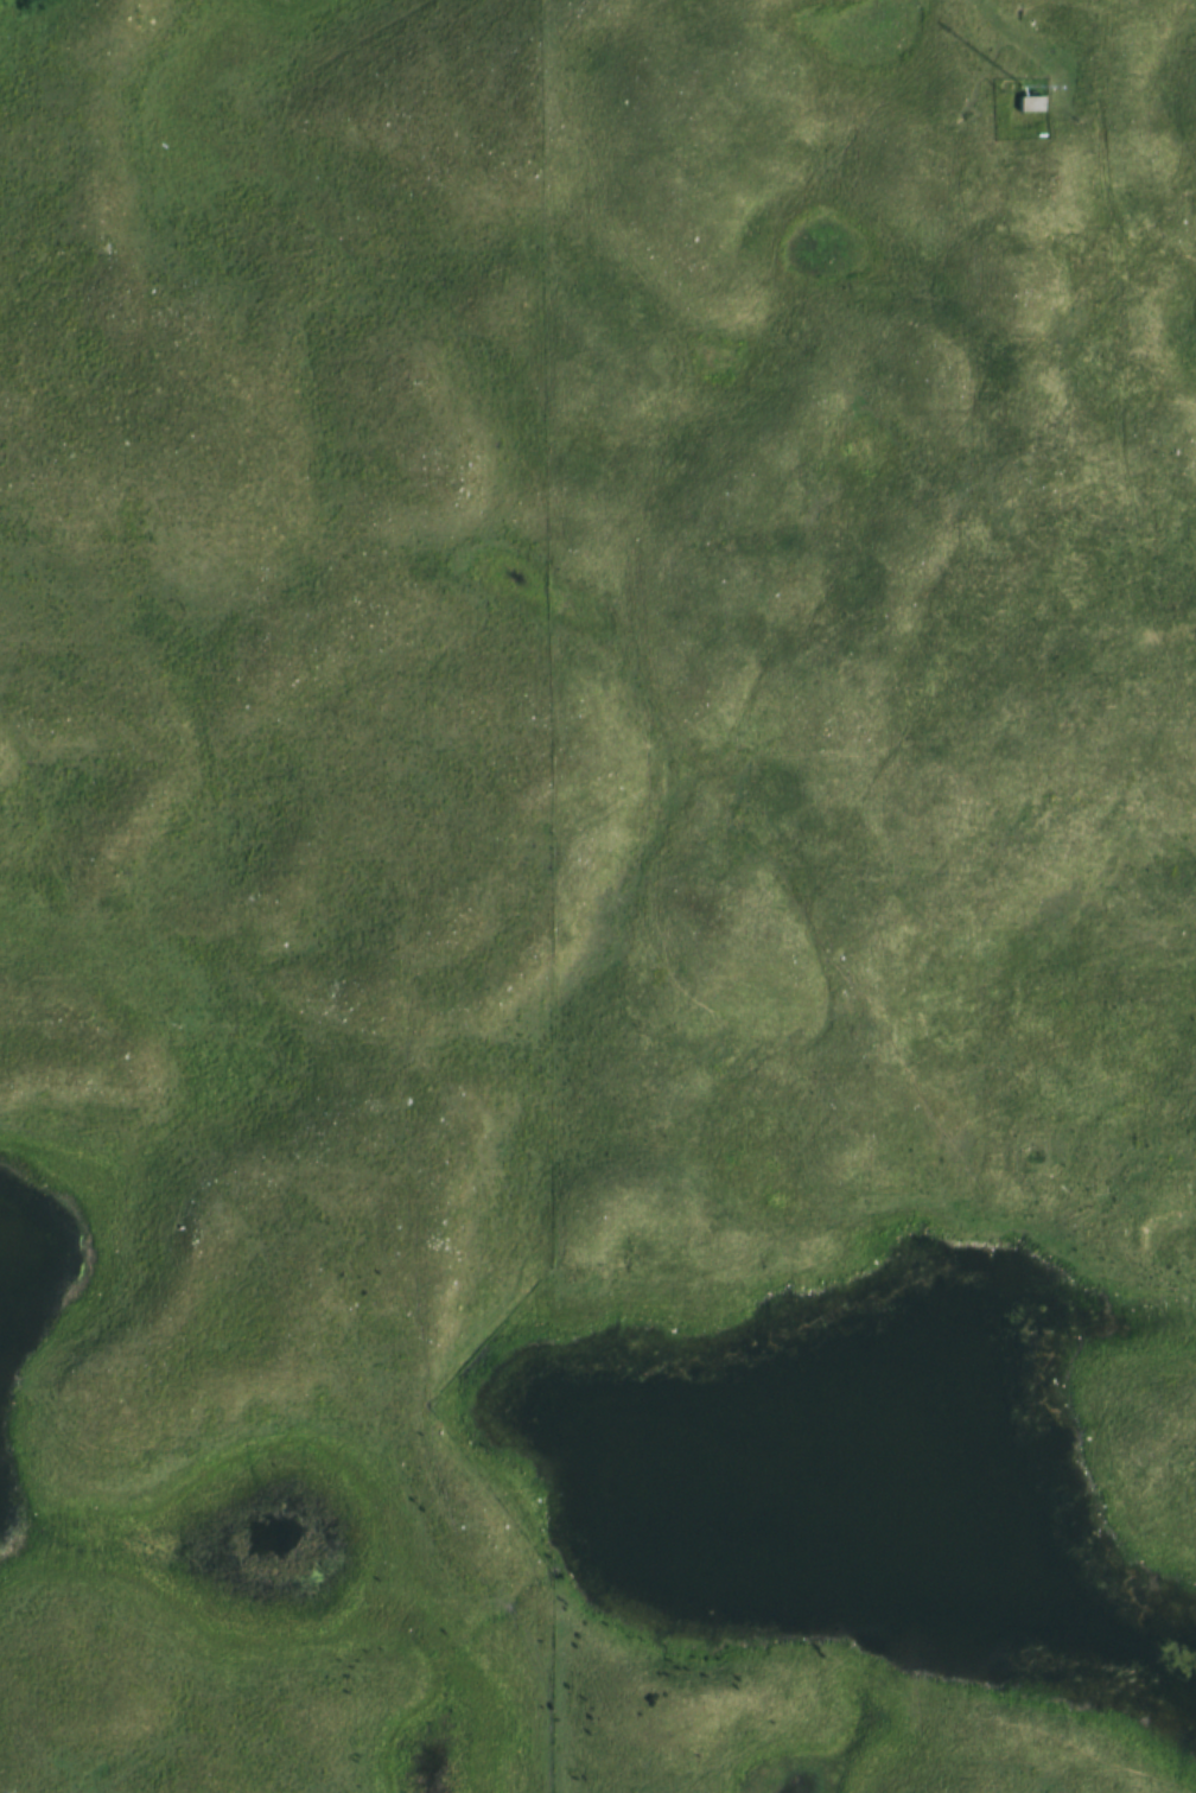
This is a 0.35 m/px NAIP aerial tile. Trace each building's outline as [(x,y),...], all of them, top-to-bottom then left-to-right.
[(1042,111),(1042,96),(1016,96),(1016,111),(1042,111)]
